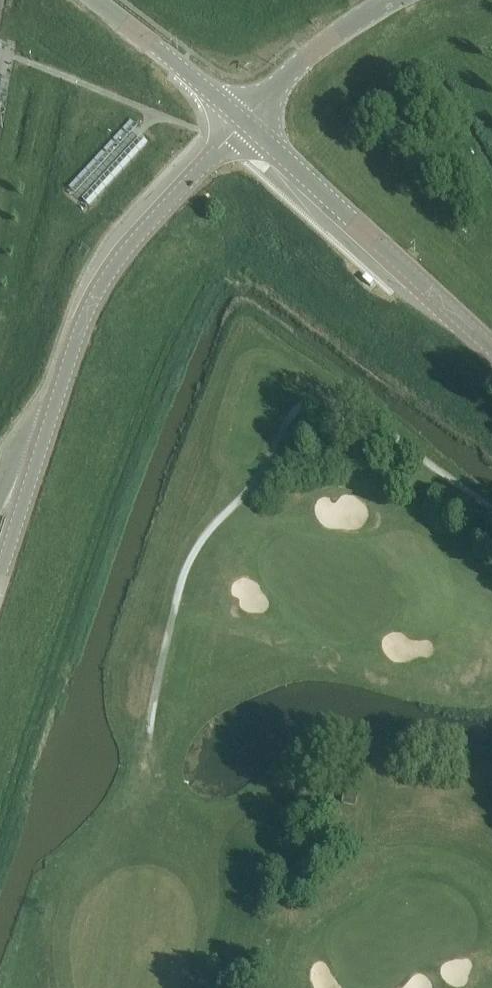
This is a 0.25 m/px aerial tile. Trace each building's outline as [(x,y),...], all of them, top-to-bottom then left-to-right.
[(358,793),(347,791),(345,806),(355,807),(358,793)]
